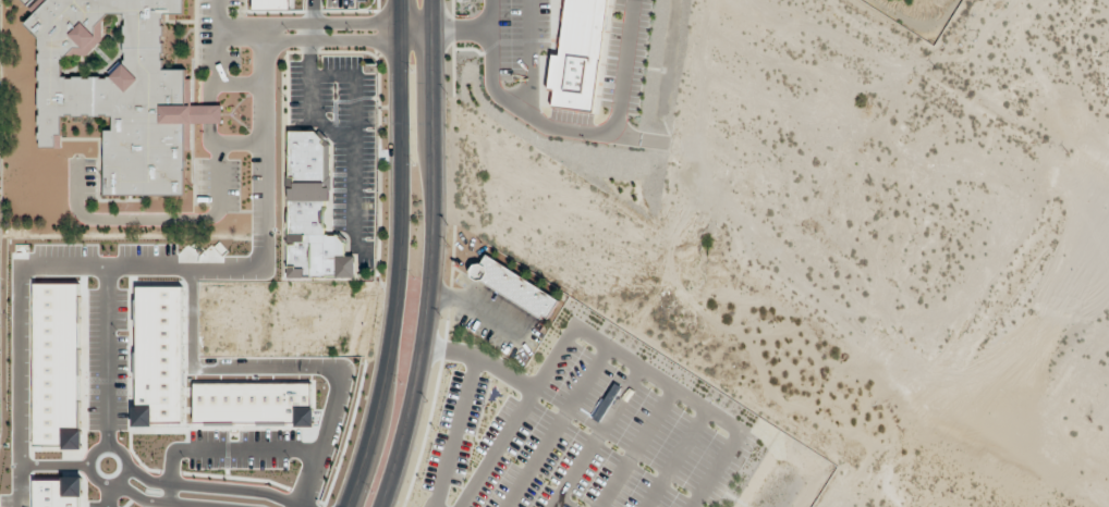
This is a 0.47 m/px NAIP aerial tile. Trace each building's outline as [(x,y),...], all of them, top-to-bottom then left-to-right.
[(27,10),(38,0),(182,0),(182,13),(162,13),(162,18),(160,18),(160,27),(162,27),(162,36),(160,36),(160,44),(162,44),(162,53),(160,53),(160,62),(162,62),(162,71),(184,71),(184,79),(191,79),(191,107),(221,107),(221,124),(191,124),(191,150),(184,150),(184,169),(184,195),(103,195),(105,131),(112,131),(112,116),(107,116),(107,114),(99,114),(99,116),(89,116),(89,114),(82,114),(82,116),(72,116),(72,114),(64,114),(64,116),(60,116),(60,134),(54,134),(54,147),(39,147),(39,139),(37,139),(37,134),(39,134),(39,125),(38,125),(38,116),(39,116),(39,108),(37,108),(37,89),(39,89),(39,81),(37,81),(37,72),(39,72),(39,63),(37,63),(37,54),(39,54),(39,50),(37,50),(37,39),(23,24),(33,15),(27,10)] [(243,15),(243,0),(280,0),(280,15),(243,15)] [(537,109),(554,0),(602,0),(584,116),(537,109)] [(355,279),(355,257),(344,257),(344,237),(326,236),(327,132),(288,132),(287,277),(355,279)] [(543,316),(541,318),(482,281),(477,281),(471,277),(470,271),(474,264),(480,264),(486,256),(559,301),(548,319),(543,316)] [(26,289),(72,290),(71,452),(25,452),(26,289)] [(125,292),(175,292),(175,391),(300,392),(298,429),(125,429),(125,292)] [(72,500),(72,506),(23,506),(24,485),(51,485),(51,499),(72,500)]
